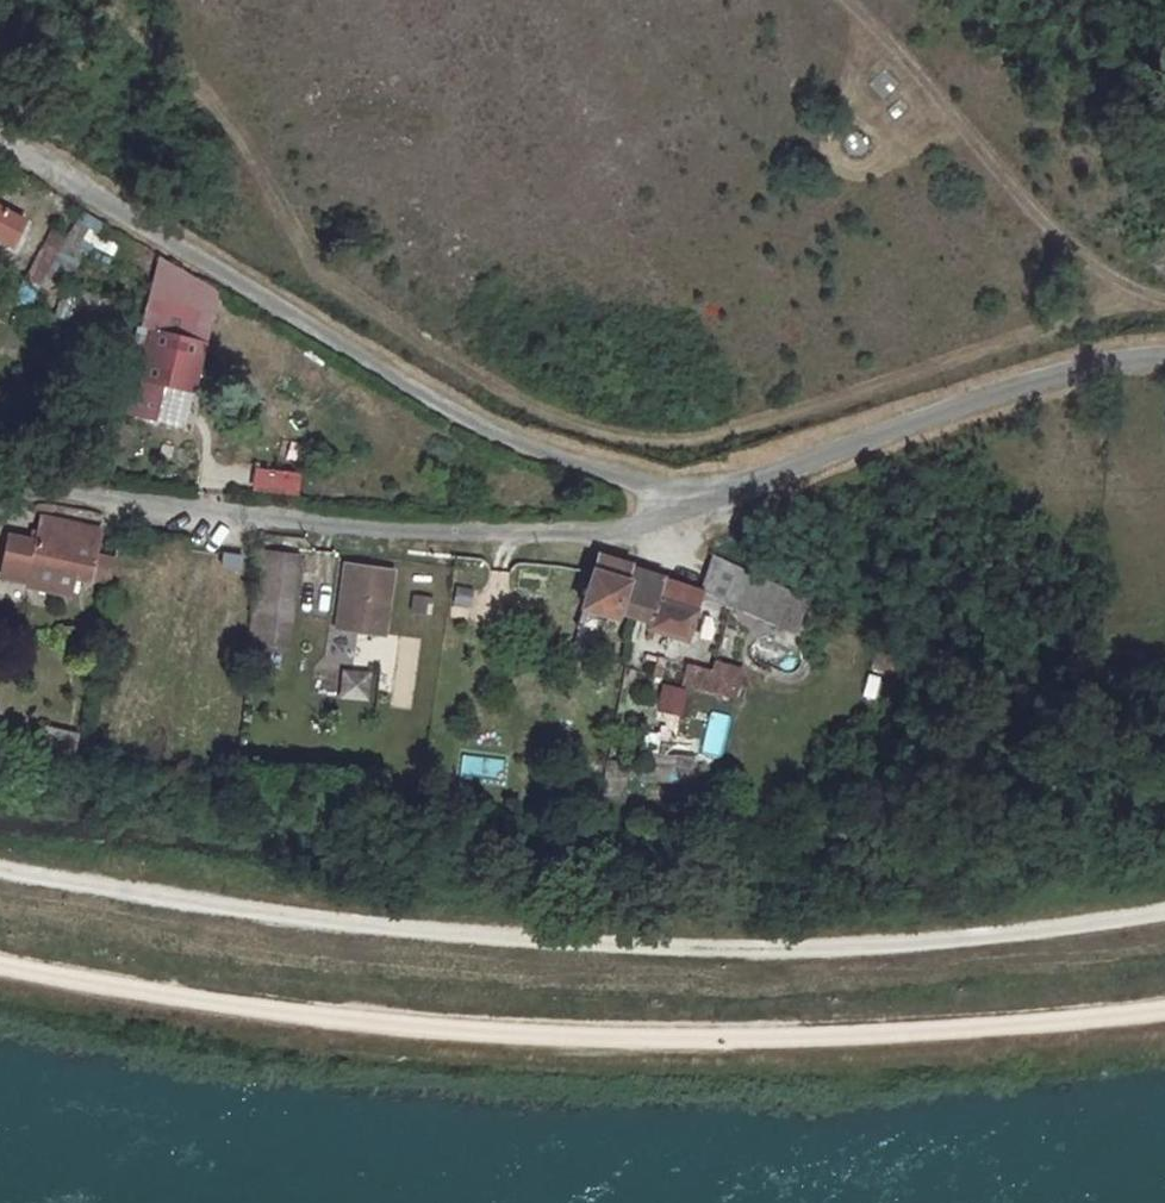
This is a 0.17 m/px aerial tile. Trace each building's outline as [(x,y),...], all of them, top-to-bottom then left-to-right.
[(8,263),(30,223),(0,207),(0,258),(8,263)] [(39,286),(63,239),(47,232),(24,279),(39,286)] [(158,262),(141,324),(154,329),(203,339),(204,340),(218,289),(192,282),(186,300),(174,298),(180,274),(174,272),(174,267),(158,262)] [(154,329),(132,408),(158,415),(167,379),(195,385),(204,340),(154,329)] [(36,515),(30,540),(4,533),(0,549),(0,573),(23,579),(26,565),(67,574),(84,578),(90,551),(90,529),(36,515)] [(590,546),(578,599),(611,607),(614,595),(625,558),(626,554),(590,546)] [(296,552),(256,549),(249,642),(273,644),(274,621),(290,622),(296,552)] [(110,556),(90,551),(84,578),(102,583),(110,556)] [(629,601),(626,612),(690,631),(702,591),(727,602),(739,564),(713,552),(704,580),(625,558),(614,595),(629,601)] [(386,564),(344,560),(338,623),(380,627),(386,564)] [(221,564),(221,580),(237,582),(239,566),(221,564)] [(739,564),(727,602),(794,630),(806,594),(739,564)] [(67,574),(26,565),(23,579),(22,583),(62,592),(67,574)] [(290,622),(274,621),(273,644),(288,645),(290,622)] [(396,638),(392,708),(413,709),(417,639),(396,638)] [(735,701),(745,669),(714,660),(711,671),(687,664),(680,685),(735,701)] [(342,671),(339,700),(368,703),(371,674),(342,671)] [(655,710),(683,718),(691,692),(663,684),(655,710)] [(721,757),(730,717),(711,713),(701,752),(721,757)] [(79,733),(48,723),(37,755),(69,765),(79,733)] [(500,784),(507,763),(465,749),(458,770),(500,784)]
